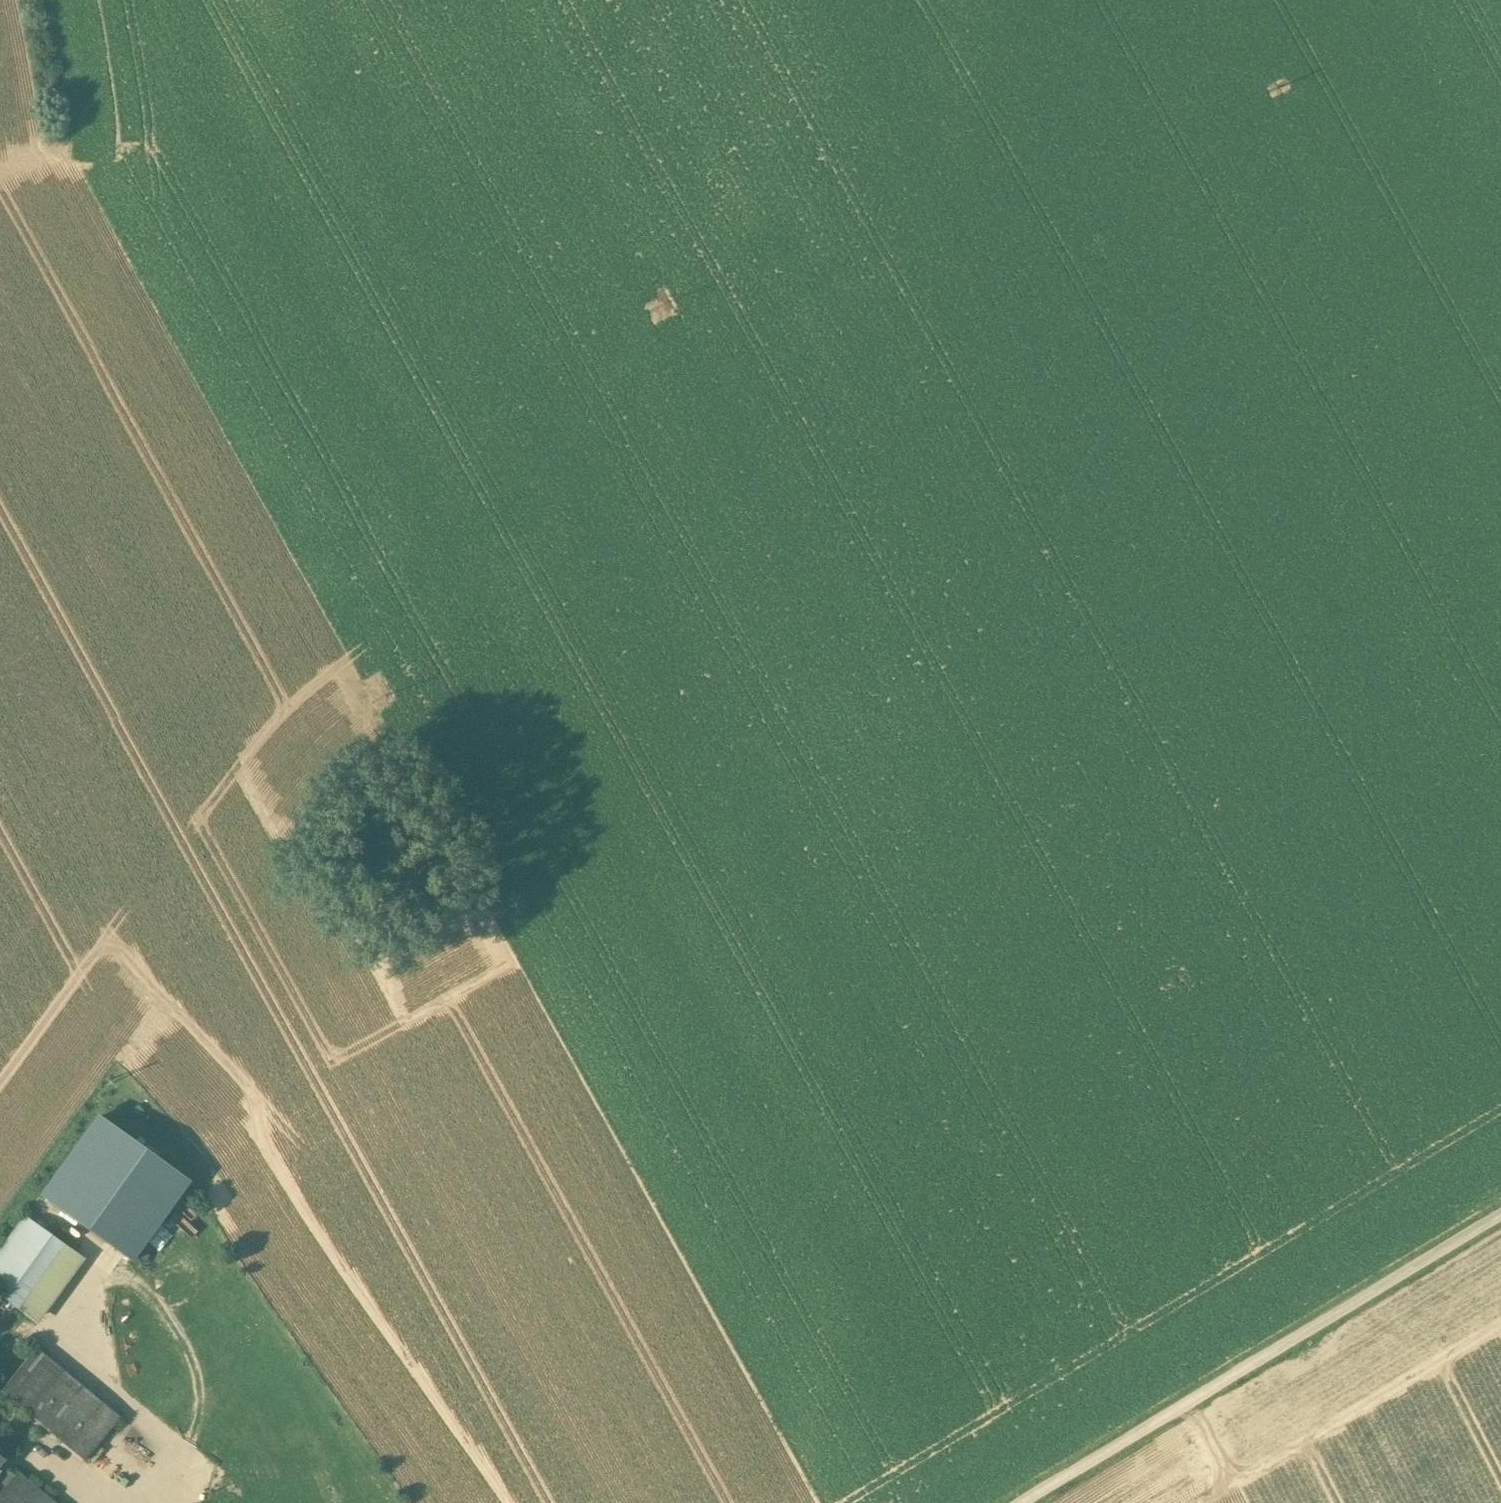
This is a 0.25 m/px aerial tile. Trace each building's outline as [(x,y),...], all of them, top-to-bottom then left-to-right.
[(128,1259),(186,1178),(92,1110),(33,1191),(128,1259)] [(0,1247),(0,1298),(31,1320),(78,1255),(23,1216),(0,1247)] [(35,1348),(0,1390),(0,1392),(83,1461),(118,1417),(35,1348)] [(0,1461),(0,1492),(16,1473),(1,1460),(0,1461)] [(16,1473),(0,1492),(0,1502),(53,1502),(16,1473)]
